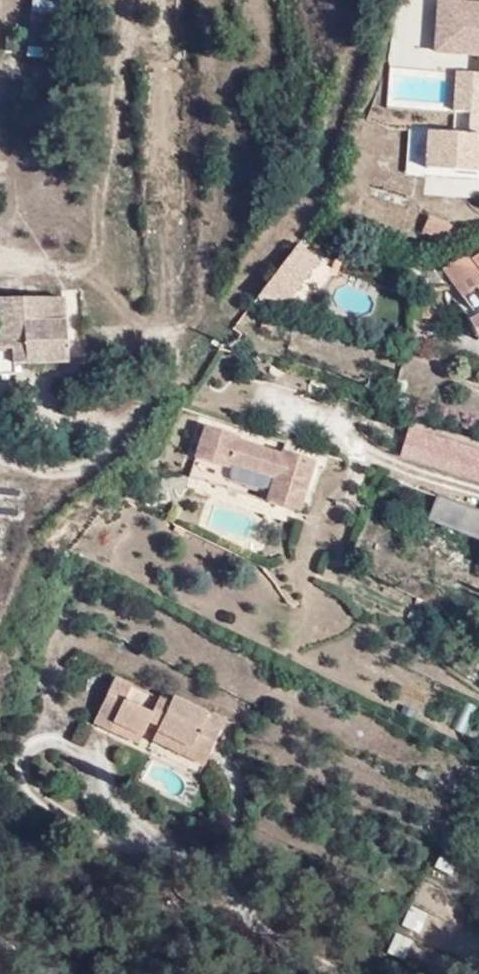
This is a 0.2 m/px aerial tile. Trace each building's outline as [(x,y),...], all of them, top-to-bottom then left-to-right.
[(53,11),(54,0),(29,0),(29,9),(53,11)] [(428,42),(475,45),(478,45),(478,0),(431,0),(428,42)] [(45,52),(45,21),(26,21),(26,36),(4,36),(4,51),(45,52)] [(474,58),(450,58),(449,93),(471,94),(478,94),(478,59),(474,58)] [(11,94),(12,82),(0,81),(0,93),(11,94)] [(471,94),(470,116),(478,116),(478,94),(471,94)] [(470,116),(426,114),(425,152),(478,154),(478,116),(470,116)] [(448,245),(458,224),(434,214),(424,235),(448,245)] [(324,259),(308,245),(268,297),(289,308),(324,259)] [(468,264),(464,257),(439,279),(457,301),(475,322),(478,326),(478,256),(468,264)] [(60,350),(60,348),(48,306),(39,280),(5,292),(15,316),(2,322),(17,361),(60,350)] [(17,361),(2,322),(15,316),(5,292),(0,293),(0,356),(3,367),(17,361)] [(401,301),(402,324),(475,322),(457,301),(401,301)] [(275,491),(306,502),(318,462),(290,452),(288,456),(242,442),(245,435),(212,424),(200,456),(278,483),(275,491)] [(412,437),(405,460),(478,482),(478,455),(412,437)] [(302,514),(306,502),(275,491),(271,502),(302,514)] [(437,498),(428,521),(478,538),(478,511),(437,498)] [(161,721),(168,707),(108,679),(87,722),(105,732),(110,722),(139,736),(150,715),(161,721)] [(173,698),(168,707),(161,721),(156,732),(190,749),(186,758),(198,764),(218,718),(173,698)] [(110,722),(105,732),(133,747),(139,736),(110,722)] [(152,741),(186,758),(190,749),(156,732),(152,741)] [(418,928),(426,910),(408,902),(400,920),(418,928)] [(403,958),(411,938),(392,930),(384,950),(403,958)]
